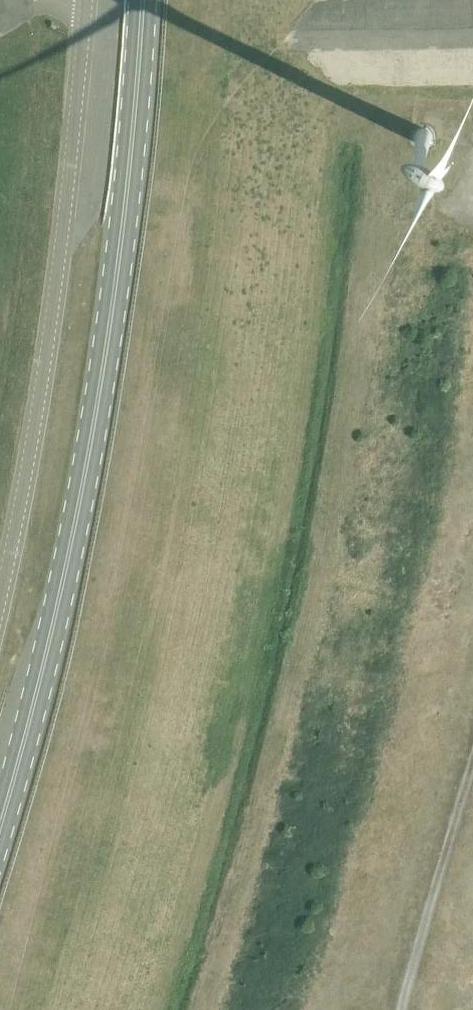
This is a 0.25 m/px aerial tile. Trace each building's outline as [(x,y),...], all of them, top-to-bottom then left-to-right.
[(415,134),(415,136),(415,138),(416,140),(417,142),(418,143),(420,144),(422,145),(424,145),(426,145),(428,144),(429,143),(430,141),(431,139),(432,137),(432,135),(431,133),(430,132),(429,130),(427,129),(426,128),(424,128),(422,128),(420,129),(419,129),(418,130),(417,131),(416,133),(415,134)]
